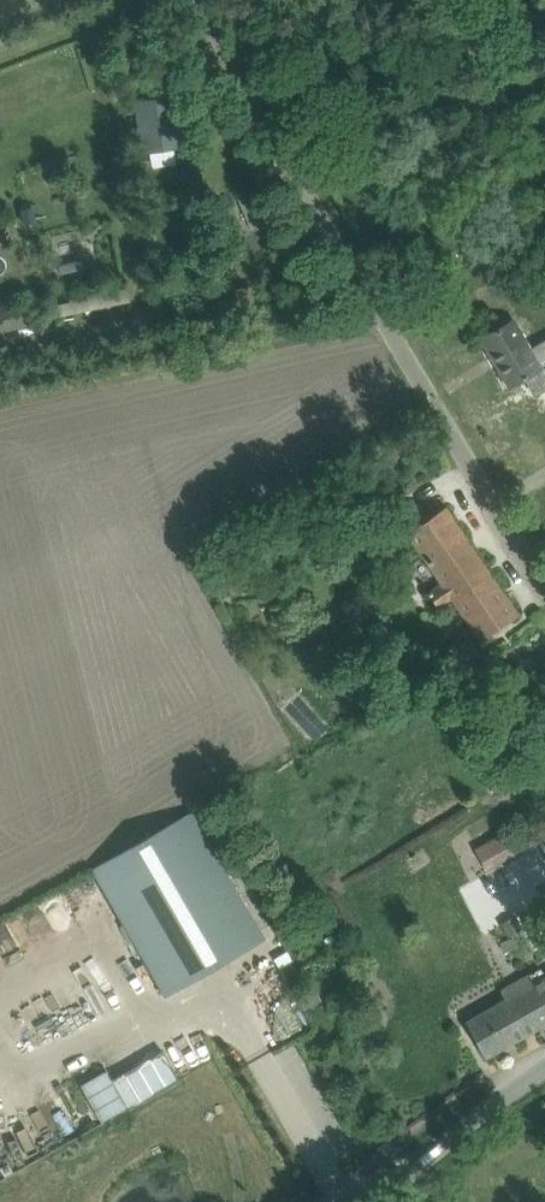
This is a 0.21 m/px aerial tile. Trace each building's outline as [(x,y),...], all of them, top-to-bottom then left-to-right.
[(144,99),(148,125),(180,120),(176,94),(144,99)] [(144,334),(141,318),(133,319),(136,336),(144,334)] [(532,348),(514,319),(482,338),(510,386),(544,366),(544,340),(532,348)] [(481,639),(519,614),(447,506),(408,531),(442,583),(429,592),(439,607),(453,597),(481,639)] [(191,559),(196,568),(212,559),(207,550),(191,559)] [(440,698),(450,691),(444,683),(434,689),(440,698)] [(457,703),(450,692),(439,699),(447,710),(457,703)] [(192,811),(94,867),(167,993),(265,937),(192,811)] [(504,832),(478,847),(491,871),(518,856),(504,832)] [(516,914),(501,922),(509,937),(524,928),(516,914)] [(331,951),(339,946),(333,934),(325,938),(331,951)] [(541,968),(502,990),(508,1000),(468,1021),(487,1056),(544,1024),(544,975),(541,968)] [(314,986),(298,996),(307,1009),(323,999),(314,986)] [(165,1052),(115,1081),(130,1106),(179,1077),(165,1052)]
